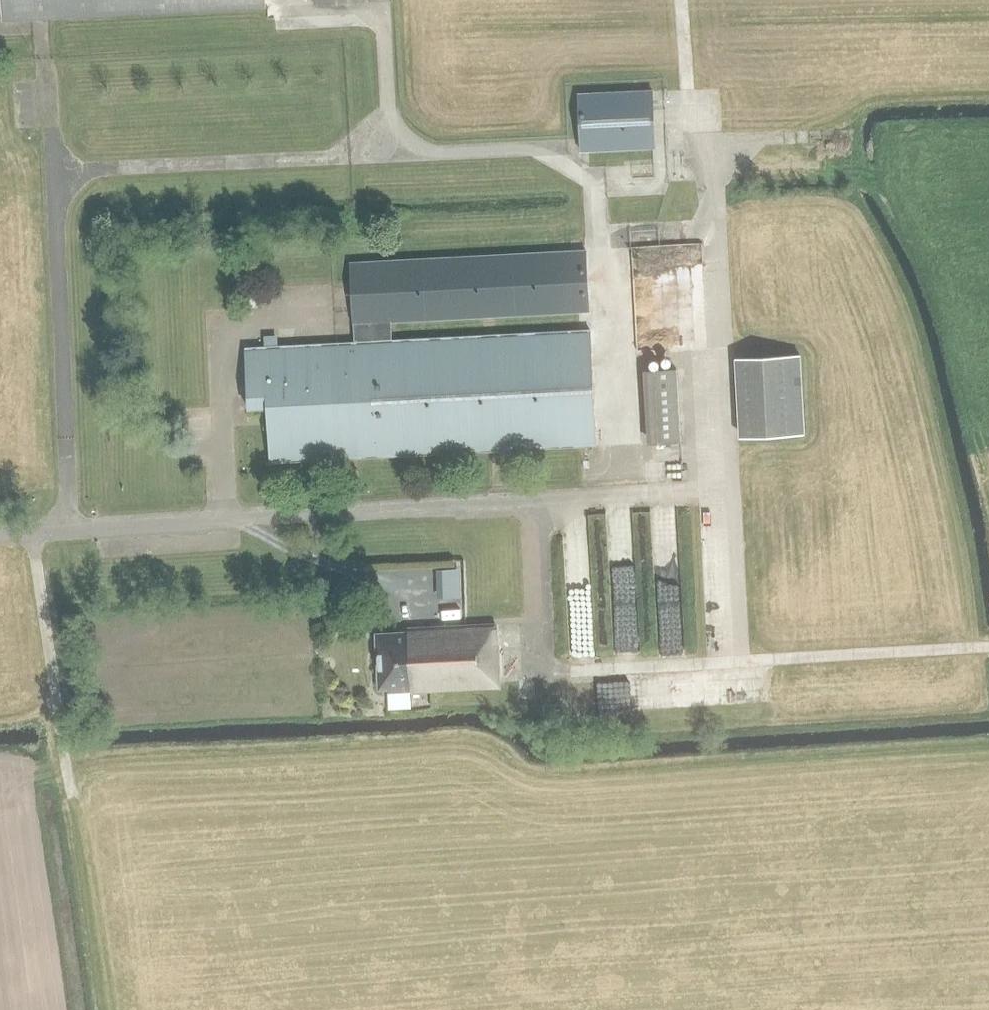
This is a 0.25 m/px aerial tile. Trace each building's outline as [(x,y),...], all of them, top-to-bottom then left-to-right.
[(652,92),(578,95),(580,151),(655,148),(652,92)] [(248,409),(268,408),(270,464),(594,447),(588,329),(390,339),(389,321),(587,311),(584,251),(350,263),(354,342),(245,347),(248,409)] [(799,355),(739,358),(743,438),(803,435),(799,355)] [(680,442),(675,369),(647,371),(651,444),(680,442)] [(589,554),(587,512),(570,512),(570,519),(567,520),(568,554),(589,554)] [(462,590),(461,560),(438,561),(439,590),(462,590)] [(377,636),(377,639),(380,689),(402,688),(402,693),(499,687),(496,639),(495,625),(405,629),(406,634),(377,636)]
